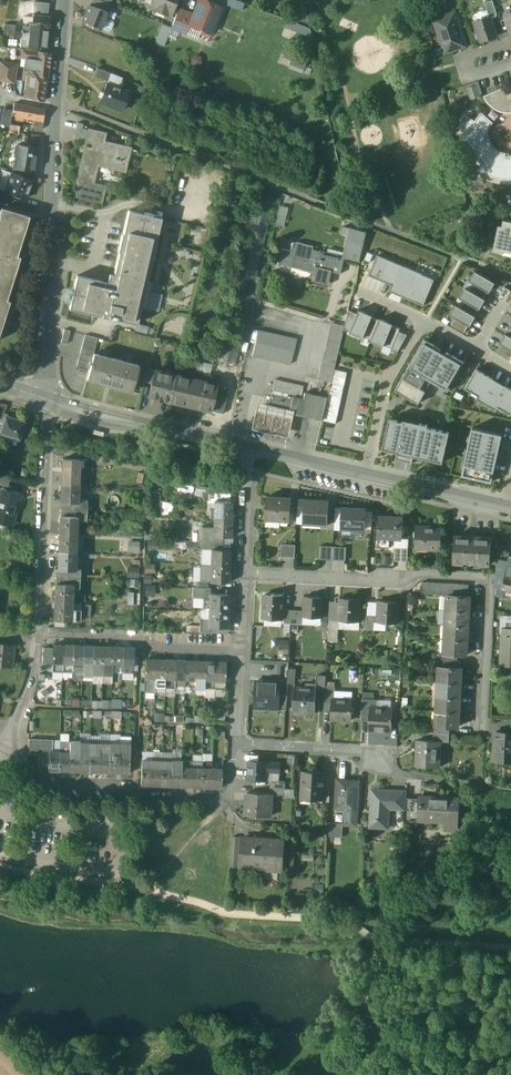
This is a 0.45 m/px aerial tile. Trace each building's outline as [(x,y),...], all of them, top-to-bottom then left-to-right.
[(100,0),(95,0),(93,6),(107,12),(110,4),(102,1),(100,0)] [(151,7),(150,8),(170,16),(176,0),(154,0),(151,7)] [(207,5),(208,1),(204,0),(199,0),(193,15),(189,25),(190,25),(199,29),(199,30),(201,30),(212,34),(213,30),(216,29),(218,24),(217,21),(221,10),(207,5)] [(485,2),(490,17),(491,16),(491,17),(497,15),(493,0),(492,0),(485,2)] [(42,3),(34,2),(34,6),(33,15),(46,16),(47,4),(42,3)] [(34,6),(25,5),(23,17),(33,18),(33,15),(34,6)] [(93,6),(89,5),(83,21),(102,29),(108,12),(107,12),(93,6)] [(193,15),(178,9),(171,28),(186,33),(190,25),(189,25),(193,15)] [(455,12),(434,19),(445,53),(466,46),(455,12)] [(46,16),(33,15),(33,18),(32,27),(49,29),(51,17),(46,16)] [(490,17),(474,22),(481,41),(497,36),(491,17),(491,16),(490,17)] [(289,21),(287,27),(312,37),(310,29),(289,21)] [(161,23),(157,35),(166,38),(170,26),(161,23)] [(23,26),(4,24),(3,34),(22,36),(22,31),(23,26)] [(199,29),(190,25),(186,33),(198,38),(201,30),(199,30),(199,29)] [(49,29),(32,27),(32,32),(31,32),(29,48),(47,50),(49,29)] [(24,69),(31,70),(27,98),(44,101),(49,54),(22,49),(21,57),(26,58),(24,69)] [(291,68),(304,73),(309,60),(296,55),(291,68)] [(0,62),(0,80),(14,82),(16,65),(0,62)] [(111,72),(98,67),(96,75),(109,80),(111,72)] [(126,90),(108,82),(103,93),(104,93),(101,101),(122,110),(126,100),(122,98),(126,90)] [(466,87),(471,98),(483,94),(479,83),(466,87)] [(509,92),(507,91),(506,91),(505,90),(504,89),(503,88),(484,96),(484,97),(486,99),(487,102),(489,104),(491,106),(493,107),(496,109),(499,110),(503,112),(507,112),(510,113),(510,92),(509,92)] [(44,109),(14,103),(12,110),(11,119),(23,121),(23,118),(34,119),(33,127),(43,128),(44,109)] [(12,110),(4,109),(1,123),(10,124),(11,119),(12,110)] [(493,109),(488,113),(493,120),(499,115),(493,109)] [(476,121),(466,116),(466,117),(467,118),(465,126),(464,133),(463,133),(463,134),(464,134),(465,142),(464,142),(464,143),(468,152),(467,152),(467,153),(468,153),(474,161),(473,161),(474,162),(478,158),(483,164),(478,170),(478,171),(479,170),(486,174),(491,176),(490,177),(491,177),(499,178),(498,179),(500,180),(500,179),(507,179),(507,180),(508,180),(510,179),(510,155),(509,156),(505,156),(506,153),(502,152),(499,151),(497,150),(496,149),(494,147),(493,145),(492,143),(491,142),(490,139),(487,139),(487,136),(488,135),(488,133),(489,130),(490,128),(491,125),(493,123),(481,111),(480,112),(480,113),(476,121)] [(90,129),(83,128),(84,123),(78,122),(75,136),(87,139),(90,129)] [(20,126),(10,124),(8,132),(18,134),(20,126)] [(33,127),(32,126),(31,134),(43,136),(43,128),(33,127)] [(83,158),(97,162),(113,165),(113,168),(125,170),(127,160),(124,159),(127,147),(103,142),(105,133),(90,129),(87,139),(83,158)] [(37,148),(18,144),(14,167),(33,171),(37,148)] [(93,182),(97,162),(83,158),(78,180),(79,180),(75,197),(102,203),(106,186),(93,182)] [(33,171),(14,167),(13,173),(31,179),(33,171)] [(13,173),(11,172),(5,191),(25,198),(32,180),(31,179),(13,173)] [(274,223),(283,225),(287,207),(279,205),(274,223)] [(16,256),(29,216),(2,207),(0,214),(0,251),(16,256)] [(161,211),(150,208),(149,211),(144,210),(143,213),(160,217),(161,211)] [(128,210),(123,235),(122,234),(118,252),(119,252),(114,275),(109,274),(107,283),(76,276),(73,290),(70,302),(69,309),(137,324),(141,308),(147,309),(153,284),(147,283),(152,259),(153,260),(157,242),(156,242),(161,218),(160,217),(143,213),(128,210)] [(505,220),(504,225),(500,225),(495,251),(504,253),(504,250),(510,252),(510,221),(505,220)] [(367,232),(350,228),(344,256),(346,256),(345,257),(360,261),(367,232)] [(315,246),(297,242),(297,243),(292,242),(290,250),(281,248),(278,263),(290,266),(291,265),(294,253),(311,257),(313,248),(314,249),(315,246)] [(311,257),(294,253),(291,265),(315,270),(314,278),(329,282),(331,271),(332,271),(334,263),(339,264),(342,255),(314,249),(313,248),(311,257)] [(0,251),(0,298),(6,300),(19,257),(16,256),(0,251)] [(370,268),(376,254),(369,251),(363,265),(370,268)] [(435,279),(378,255),(369,276),(392,285),(389,292),(424,306),(435,279)] [(339,264),(334,263),(332,271),(341,273),(343,265),(339,264)] [(474,284),(470,291),(484,299),(488,292),(490,293),(495,283),(475,271),(470,281),(474,284)] [(498,299),(504,302),(510,291),(510,289),(506,286),(498,299)] [(465,300),(460,308),(475,316),(479,309),(480,309),(485,300),(484,299),(470,291),(465,288),(460,298),(465,300)] [(73,290),(67,289),(65,298),(64,301),(70,302),(73,290)] [(0,298),(0,329),(9,301),(6,300),(0,298)] [(455,318),(451,325),(465,333),(469,326),(470,327),(476,317),(475,316),(460,308),(456,305),(450,315),(455,318)] [(370,342),(379,321),(372,318),(373,316),(360,310),(358,315),(350,334),(370,342)] [(350,334),(358,315),(348,311),(345,326),(344,331),(350,334)] [(379,321),(370,342),(391,351),(399,334),(400,331),(392,327),(393,325),(380,319),(379,321)] [(319,380),(331,383),(344,331),(345,326),(333,323),(319,380)] [(64,329),(61,342),(67,344),(70,331),(64,329)] [(297,339),(258,330),(252,355),(292,364),(297,339)] [(399,334),(391,351),(397,354),(406,337),(399,334)] [(497,352),(510,360),(510,337),(507,335),(505,334),(500,344),(501,345),(497,352)] [(98,338),(85,335),(77,366),(89,369),(98,338)] [(465,362),(424,339),(395,390),(420,403),(426,391),(416,386),(422,376),(448,391),(465,362)] [(139,365),(95,353),(88,379),(101,382),(102,381),(122,386),(122,388),(132,391),(139,365)] [(156,369),(148,367),(145,381),(152,382),(154,373),(156,373),(156,369)] [(348,372),(335,369),(323,421),(336,424),(348,372)] [(477,369),(466,389),(478,396),(476,399),(496,411),(499,407),(510,415),(510,389),(477,369)] [(156,373),(154,373),(152,382),(149,396),(155,398),(155,399),(163,401),(163,400),(169,401),(175,375),(164,372),(163,375),(156,373)] [(218,385),(175,375),(169,401),(212,411),(212,409),(216,395),(218,385)] [(277,380),(273,396),(287,399),(288,396),(293,397),(300,399),(303,385),(277,380)] [(453,397),(460,401),(463,396),(456,392),(453,397)] [(328,399),(305,393),(303,400),(304,400),(303,405),(302,409),(300,415),(323,420),(328,399)] [(227,397),(216,395),(212,409),(224,412),(227,397)] [(273,396),(272,395),(269,407),(289,412),(293,397),(288,396),(287,399),(273,396)] [(300,399),(293,397),(289,412),(295,413),(300,415),(302,409),(303,405),(304,400),(303,400),(300,399)] [(256,418),(253,431),(289,439),(292,427),(295,413),(289,412),(269,407),(259,405),(256,418)] [(3,413),(2,418),(3,419),(0,430),(0,433),(18,439),(24,422),(14,418),(14,416),(3,413)] [(406,423),(389,419),(383,449),(397,453),(396,457),(395,459),(412,463),(414,456),(443,462),(449,433),(428,428),(428,425),(420,424),(419,428),(405,425),(406,423)] [(504,434),(473,427),(461,477),(491,485),(504,434)] [(79,466),(62,466),(61,484),(79,484),(79,466)] [(0,475),(0,485),(7,487),(10,478),(0,475)] [(79,484),(61,484),(60,502),(73,503),(78,503),(78,500),(79,484)] [(1,489),(0,492),(0,522),(9,525),(15,503),(18,504),(20,494),(1,489)] [(290,498),(266,496),(265,518),(279,519),(289,520),(290,498)] [(328,500),(304,498),(302,524),(303,524),(303,521),(320,522),(320,525),(327,526),(328,500)] [(87,500),(78,500),(78,503),(73,503),(73,509),(86,510),(87,500)] [(365,509),(341,507),(339,527),(364,529),(365,509)] [(73,509),(71,509),(71,516),(78,516),(77,520),(87,521),(87,510),(86,510),(73,509)] [(71,516),(60,516),(59,534),(77,534),(77,520),(78,516),(71,516)] [(402,517),(378,516),(377,538),(389,538),(394,539),(401,539),(401,538),(402,517)] [(231,519),(214,518),(213,527),(213,536),(223,537),(230,537),(231,519)] [(279,519),(265,518),(264,526),(270,527),(270,526),(279,527),(279,519)] [(441,527),(415,525),(414,548),(440,550),(441,527)] [(213,527),(202,527),(202,542),(215,543),(222,543),(223,537),(213,536),(213,527)] [(77,534),(59,534),(58,552),(76,553),(77,534)] [(147,549),(156,549),(156,535),(147,535),(147,549)] [(490,537),(454,536),(453,563),(489,564),(490,537)] [(389,538),(377,538),(377,548),(388,548),(389,538)] [(401,539),(394,539),(393,548),(407,549),(408,539),(401,538),(401,539)] [(128,551),(140,552),(140,541),(128,541),(128,551)] [(295,545),(281,544),(280,557),(294,557),(295,545)] [(333,547),(319,546),(318,559),(332,559),(333,547)] [(346,547),(333,547),(332,559),(345,560),(346,547)] [(407,549),(393,548),(393,562),(407,562),(407,549)] [(214,549),(211,549),(210,565),(229,566),(230,550),(214,549)] [(76,553),(58,552),(58,570),(70,570),(76,571),(76,570),(76,553)] [(381,555),(382,564),(390,563),(389,555),(381,555)] [(508,562),(496,559),(494,588),(498,589),(503,590),(508,563),(508,562)] [(210,566),(200,565),(199,580),(199,581),(208,582),(210,582),(210,566)] [(229,566),(210,565),(210,566),(210,582),(228,583),(229,566)] [(70,578),(68,578),(67,584),(73,585),(72,587),(75,587),(76,589),(80,590),(80,578),(70,578)] [(67,584),(55,584),(54,603),(72,603),(72,587),(73,585),(67,584)] [(155,595),(155,586),(145,586),(145,595),(155,595)] [(195,587),(192,587),(192,598),(203,598),(203,607),(209,607),(210,594),(210,588),(208,588),(195,587)] [(498,589),(496,597),(503,601),(504,597),(505,591),(503,590),(498,589)] [(210,594),(209,607),(209,610),(227,610),(228,595),(210,594)] [(283,595),(271,594),(270,595),(265,595),(264,602),(263,619),(281,620),(282,610),(283,595)] [(449,595),(446,595),(445,610),(468,611),(469,596),(462,596),(456,596),(449,595)] [(322,598),(304,597),(303,617),(321,618),(322,598)] [(359,600),(339,599),(337,620),(358,621),(359,600)] [(397,602),(378,601),(377,616),(377,617),(383,617),(383,622),(396,623),(397,602)] [(72,603),(54,603),(53,621),(63,621),(71,621),(72,603)] [(227,610),(209,610),(209,618),(208,627),(209,627),(227,627),(227,610)] [(291,611),(282,610),(281,620),(283,620),(283,623),(291,624),(291,611)] [(468,611),(445,610),(445,625),(468,626),(468,611)] [(301,611),(291,611),(291,624),(300,624),(301,611)] [(374,616),(366,615),(366,630),(373,630),(373,622),(374,616)] [(209,618),(200,618),(200,633),(209,633),(209,627),(208,627),(209,618)] [(468,626),(445,625),(444,639),(467,640),(468,626)] [(502,630),(500,667),(510,668),(510,630),(506,630),(502,630)] [(287,648),(287,639),(279,639),(279,647),(287,648)] [(467,640),(444,639),(444,654),(458,654),(467,655),(467,640)] [(11,666),(13,645),(0,644),(0,665),(11,666)] [(63,645),(53,644),(53,648),(52,663),(62,664),(63,645)] [(73,645),(63,645),(62,664),(72,664),(73,645)] [(83,645),(73,645),(72,664),(83,664),(83,645)] [(93,646),(83,645),(83,664),(84,665),(93,665),(93,646)] [(103,646),(93,646),(93,665),(102,665),(103,646)] [(113,646),(103,646),(102,665),(112,666),(113,646)] [(123,647),(113,646),(112,666),(122,666),(123,647)] [(134,647),(123,647),(122,666),(133,666),(134,647)] [(52,663),(53,648),(43,648),(42,663),(52,663)] [(155,659),(145,659),(144,677),(155,678),(155,659)] [(166,660),(155,659),(155,678),(165,678),(166,660)] [(175,660),(166,660),(165,678),(175,678),(175,660)] [(185,660),(175,660),(175,678),(177,678),(184,679),(185,660)] [(195,661),(185,660),(184,679),(193,679),(194,679),(195,661)] [(206,661),(195,661),(194,679),(197,679),(205,679),(206,661)] [(215,661),(206,661),(205,679),(215,680),(215,661)] [(226,662),(215,661),(215,680),(225,680),(226,662)] [(102,665),(93,665),(92,671),(92,674),(102,674),(102,665)] [(112,666),(102,665),(102,674),(112,675),(112,666)] [(461,668),(438,667),(437,682),(460,683),(461,668)] [(326,676),(316,675),(315,687),(315,688),(315,690),(325,690),(325,687),(326,676)] [(155,678),(144,677),(144,692),(154,692),(154,686),(155,678)] [(165,678),(155,678),(154,686),(165,686),(165,678)] [(175,678),(165,678),(165,686),(174,686),(175,678)] [(215,680),(205,679),(205,689),(214,689),(215,680)] [(225,680),(215,680),(214,689),(225,689),(225,680)] [(280,682),(255,681),(254,707),(278,708),(279,695),(280,682)] [(460,683),(437,682),(436,696),(460,698),(460,683)] [(315,687),(294,686),(292,708),(303,709),(302,712),(314,713),(315,690),(315,688),(315,687)] [(334,687),(325,687),(325,690),(324,701),(330,701),(331,699),(334,699),(334,687)] [(287,695),(279,695),(278,708),(278,709),(286,710),(287,695)] [(460,698),(436,696),(436,711),(459,712),(460,698)] [(79,706),(121,706),(121,699),(79,698),(79,706)] [(334,699),(331,699),(330,701),(329,719),(351,720),(352,700),(334,699)] [(371,699),(362,699),(361,715),(368,716),(369,707),(370,707),(371,699)] [(370,707),(369,707),(368,716),(367,730),(381,730),(382,726),(391,727),(392,708),(377,707),(370,707)] [(82,716),(111,717),(111,720),(126,720),(126,710),(82,709),(82,716)] [(459,712),(436,711),(435,725),(449,726),(458,726),(459,712)] [(449,726),(435,725),(434,732),(449,733),(449,726)] [(434,732),(433,741),(437,741),(448,742),(449,733),(434,732)] [(494,732),(493,755),(502,756),(502,758),(510,758),(510,733),(494,732)] [(52,739),(28,738),(27,754),(37,754),(37,765),(48,765),(49,751),(51,751),(52,739)] [(433,741),(417,740),(416,766),(436,768),(437,741),(433,741)] [(69,741),(61,741),(61,751),(69,751),(69,741)] [(80,741),(69,741),(69,751),(79,752),(80,741)] [(90,742),(80,741),(79,752),(89,752),(90,742)] [(99,742),(90,742),(89,752),(99,753),(99,742)] [(110,743),(99,742),(99,753),(109,753),(110,743)] [(119,743),(110,743),(109,753),(119,753),(119,743)] [(130,744),(119,743),(119,753),(129,754),(130,744)] [(51,751),(49,751),(48,765),(48,770),(58,770),(59,751),(51,751)] [(61,751),(59,751),(58,770),(68,771),(69,751),(61,751)] [(79,752),(69,751),(68,771),(78,771),(79,752)] [(89,752),(79,752),(78,771),(88,772),(89,752)] [(99,753),(89,752),(88,772),(98,772),(99,753)] [(109,753),(99,753),(98,772),(108,772),(109,753)] [(109,753),(108,772),(118,773),(119,753),(109,753)] [(119,753),(118,773),(129,773),(129,754),(119,753)] [(274,762),(248,760),(247,779),(266,781),(266,771),(273,772),(274,762)] [(296,764),(280,763),(279,772),(278,782),(285,782),(295,783),(296,764)] [(151,766),(141,765),(140,785),(151,785),(151,766)] [(162,766),(151,766),(151,785),(161,786),(162,766)] [(171,766),(162,766),(161,786),(171,786),(171,766)] [(181,767),(171,766),(171,786),(180,786),(181,767)] [(191,767),(181,767),(180,786),(191,787),(191,767)] [(202,767),(191,767),(191,787),(201,787),(202,767)] [(211,768),(202,767),(201,787),(211,787),(211,768)] [(222,768),(211,768),(211,787),(221,788),(222,768)] [(273,772),(266,771),(266,781),(271,781),(278,782),(279,772),(273,772)] [(323,772),(302,771),(300,801),(321,802),(321,798),(322,798),(322,789),(323,772)] [(359,780),(336,779),(335,808),(346,809),(345,824),(357,825),(359,780)] [(285,788),(270,787),(270,794),(269,795),(271,795),(284,796),(285,788)] [(329,789),(322,789),(322,798),(321,798),(321,802),(329,802),(329,789)] [(405,791),(392,790),(392,793),(384,793),(384,790),(372,789),(370,827),(387,828),(388,806),(404,807),(405,798),(405,791)] [(270,794),(247,792),(245,815),(269,817),(271,795),(269,795),(270,794)] [(457,799),(421,797),(421,799),(419,799),(418,819),(419,819),(446,821),(445,829),(455,829),(457,799)] [(419,799),(405,798),(404,807),(404,820),(419,821),(419,819),(418,819),(419,799)] [(342,823),(328,823),(327,836),(342,837),(342,823)] [(240,837),(232,836),(230,865),(238,865),(240,837)] [(254,838),(242,837),(239,865),(252,866),(254,838)] [(283,840),(254,838),(252,866),(269,868),(270,864),(281,865),(283,840)]
